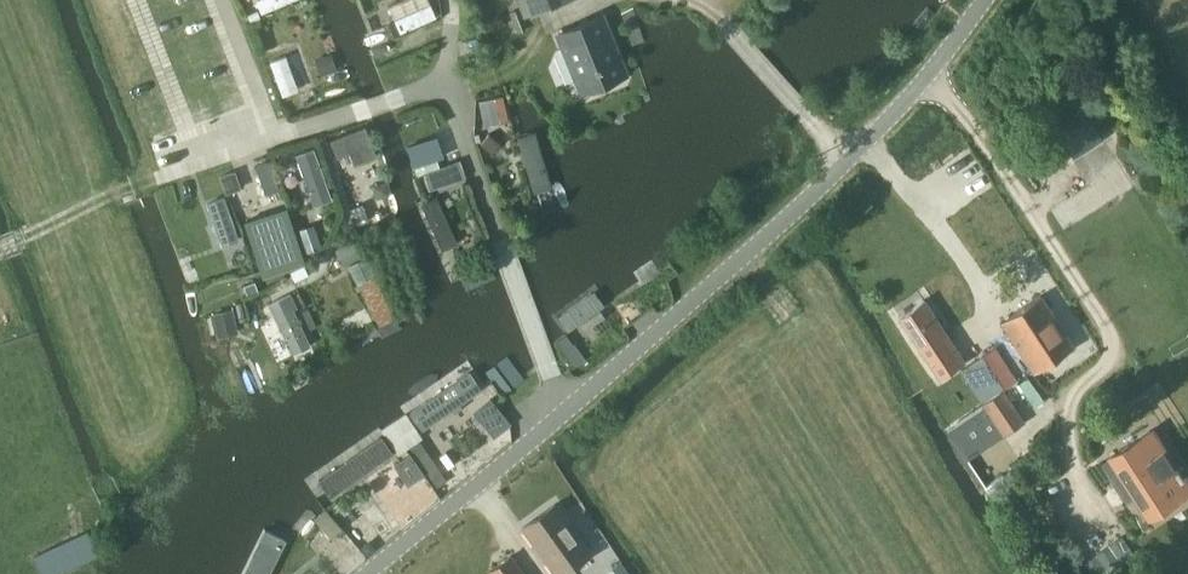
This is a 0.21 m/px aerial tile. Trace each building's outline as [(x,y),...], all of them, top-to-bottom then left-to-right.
[(262,11),(293,0),(258,0),(262,11)] [(524,15),(564,0),(518,0),(524,15)] [(396,16),(400,29),(437,16),(433,3),(396,16)] [(515,25),(523,21),(519,10),(511,13),(515,25)] [(583,92),(626,74),(602,16),(559,33),(583,92)] [(299,89),(287,54),(269,60),(282,95),(299,89)] [(332,54),(324,57),(328,71),(337,69),(332,54)] [(1101,136),(1082,104),(1053,122),(1072,154),(1101,136)] [(367,126),(331,139),(338,157),(373,144),(367,126)] [(535,133),(519,138),(534,193),(551,189),(535,133)] [(313,146),(296,152),(315,205),(332,199),(313,146)] [(280,189),(271,163),(258,167),(266,194),(280,189)] [(242,185),(237,170),(225,174),(230,189),(242,185)] [(224,193),(206,199),(223,248),(241,242),(224,193)] [(437,197),(422,203),(444,251),(458,244),(437,197)] [(359,224),(370,220),(363,204),(352,209),(359,224)] [(283,206),(244,221),(264,279),(305,263),(304,262),(283,206)] [(322,247),(314,225),(299,231),(307,253),(322,247)] [(362,257),(354,242),(337,250),(346,265),(362,257)] [(310,276),(306,266),(292,272),(296,282),(310,276)] [(371,271),(356,279),(381,326),(396,318),(371,271)] [(555,315),(569,334),(612,303),(598,283),(555,315)] [(1034,372),(1074,346),(1041,295),(1001,321),(1034,372)] [(312,347),(290,296),(271,304),(293,355),(312,347)] [(924,301),(900,317),(941,378),(965,362),(924,301)] [(214,313),(217,329),(236,325),(232,309),(214,313)] [(1005,391),(982,357),(962,371),(984,404),(1005,391)] [(406,412),(422,436),(485,389),(470,370),(406,412)] [(985,405),(948,430),(968,460),(1025,421),(1005,391),(984,404),(985,405)] [(491,399),(475,411),(495,436),(511,423),(491,399)] [(319,480),(334,500),(396,454),(382,435),(319,480)] [(1108,458),(1148,519),(1187,493),(1187,479),(1178,464),(1176,466),(1165,448),(1148,460),(1135,440),(1108,458)] [(407,456),(395,465),(409,485),(425,474),(412,455),(411,454),(407,456)] [(590,552),(555,503),(524,526),(558,573),(560,573),(590,552)] [(35,557),(43,573),(57,573),(98,556),(88,534),(35,557)] [(283,548),(269,540),(248,573),(268,573),(283,548)] [(488,572),(490,573),(525,573),(511,555),(488,572)]
